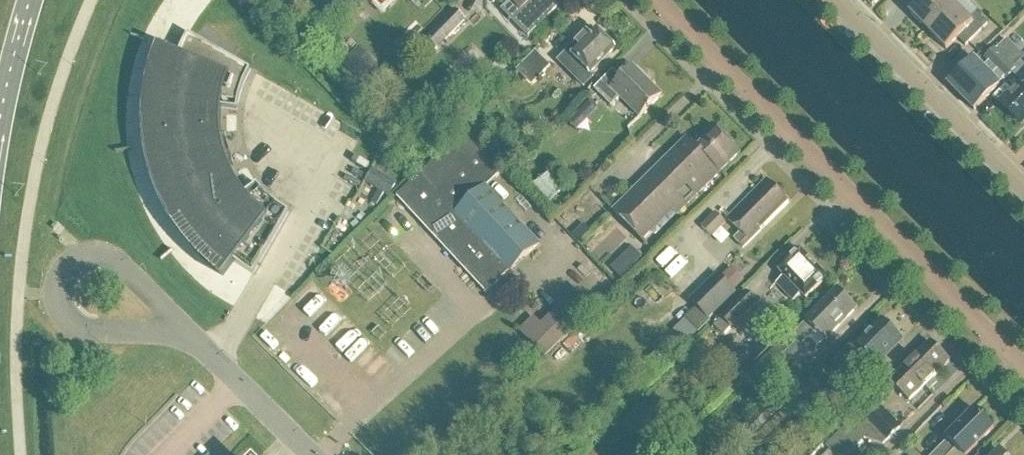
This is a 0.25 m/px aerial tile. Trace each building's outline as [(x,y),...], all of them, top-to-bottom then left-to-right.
[(560,0),(508,0),(512,4),(504,13),(529,39),(564,4),(560,0)] [(873,9),(882,0),(864,0),(873,9)] [(930,34),(956,7),(949,0),(919,0),(922,3),(910,15),(930,34)] [(956,7),(930,34),(947,52),(959,40),(966,48),(988,26),(977,15),(970,21),(956,7)] [(438,50),(466,22),(456,12),(428,40),(427,40),(418,49),(429,60),(439,51),(438,50)] [(579,64),(591,76),(616,51),(597,32),(590,38),(588,35),(563,60),(573,70),(579,64)] [(230,169),(234,167),(227,140),(222,141),(222,140),(221,124),(222,110),(238,112),(239,104),(240,98),(245,85),(251,72),(189,36),(183,47),(179,56),(161,49),(156,62),(153,74),(150,87),(148,99),(147,112),(146,124),(146,137),(148,150),(150,162),(153,175),(156,187),(161,199),(166,210),(172,221),(179,232),(186,242),(194,252),(203,261),(212,270),(223,279),(235,264),(243,270),(254,276),(289,214),(277,206),(267,197),(263,192),(258,186),(245,196),(237,184),(230,170),(230,169)] [(949,86),(974,112),(1000,87),(999,87),(1005,81),(1012,75),(1016,71),(1015,70),(1023,61),(1023,59),(1007,42),(997,51),(995,50),(984,60),(989,65),(983,70),(974,61),(949,86)] [(353,53),(342,64),(360,81),(371,70),(353,53)] [(517,73),(532,88),(551,69),(536,54),(517,73)] [(1012,75),(1019,82),(1023,76),(1023,61),(1015,70),(1016,71),(1012,75)] [(499,78),(508,69),(501,62),(492,71),(499,78)] [(621,100),(640,119),(662,97),(633,68),(622,80),(614,72),(594,91),(612,109),(621,100)] [(1022,87),(1002,108),(1022,127),(1023,124),(1023,82),(1021,86),(1022,87)] [(614,213),(643,243),(674,213),(678,217),(740,155),(713,128),(694,147),(688,141),(614,213)] [(540,247),(487,189),(501,176),(462,136),(421,178),(397,200),(397,201),(398,201),(485,295),(486,296),(540,247)] [(390,199),(398,185),(387,179),(373,171),(365,184),(379,193),(372,204),(377,208),(384,196),(390,199)] [(547,177),(535,188),(549,203),(561,192),(547,177)] [(742,234),(735,241),(744,250),(789,204),(767,181),(728,221),(742,234)] [(702,229),(712,239),(727,225),(716,215),(702,229)] [(580,244),(585,239),(579,232),(573,237),(580,244)] [(638,245),(616,265),(626,276),(648,255),(638,245)] [(785,278),(777,286),(795,304),(802,297),(806,301),(828,280),(825,277),(825,274),(822,271),(819,271),(810,262),(810,259),(807,255),(804,255),(801,252),(780,274),(785,278)] [(698,309),(710,321),(736,295),(718,276),(691,303),(698,309)] [(826,343),(858,310),(838,291),(807,323),(807,324),(792,339),(789,336),(753,373),(766,386),(792,360),(790,358),(801,347),(816,333),(826,343)] [(523,334),(546,358),(594,310),(579,294),(543,330),(535,322),(523,334)] [(722,319),(732,329),(757,305),(747,294),(722,319)] [(698,309),(686,321),(699,335),(712,323),(710,321),(698,309)] [(778,325),(785,332),(796,322),(789,315),(778,325)] [(832,365),(844,377),(866,356),(877,367),(902,342),(901,340),(900,337),(895,332),(892,331),(883,322),(868,338),(866,336),(857,346),(853,343),(839,358),(832,365)] [(891,385),(910,403),(950,363),(931,344),(891,385)] [(901,429),(882,409),(891,401),(883,393),(850,425),(866,440),(883,447),(901,429)] [(935,454),(952,454),(957,450),(962,454),(970,454),(994,430),(975,411),(947,440),(948,441),(935,454)] [(743,449),(755,437),(745,428),(733,440),(743,449)]
